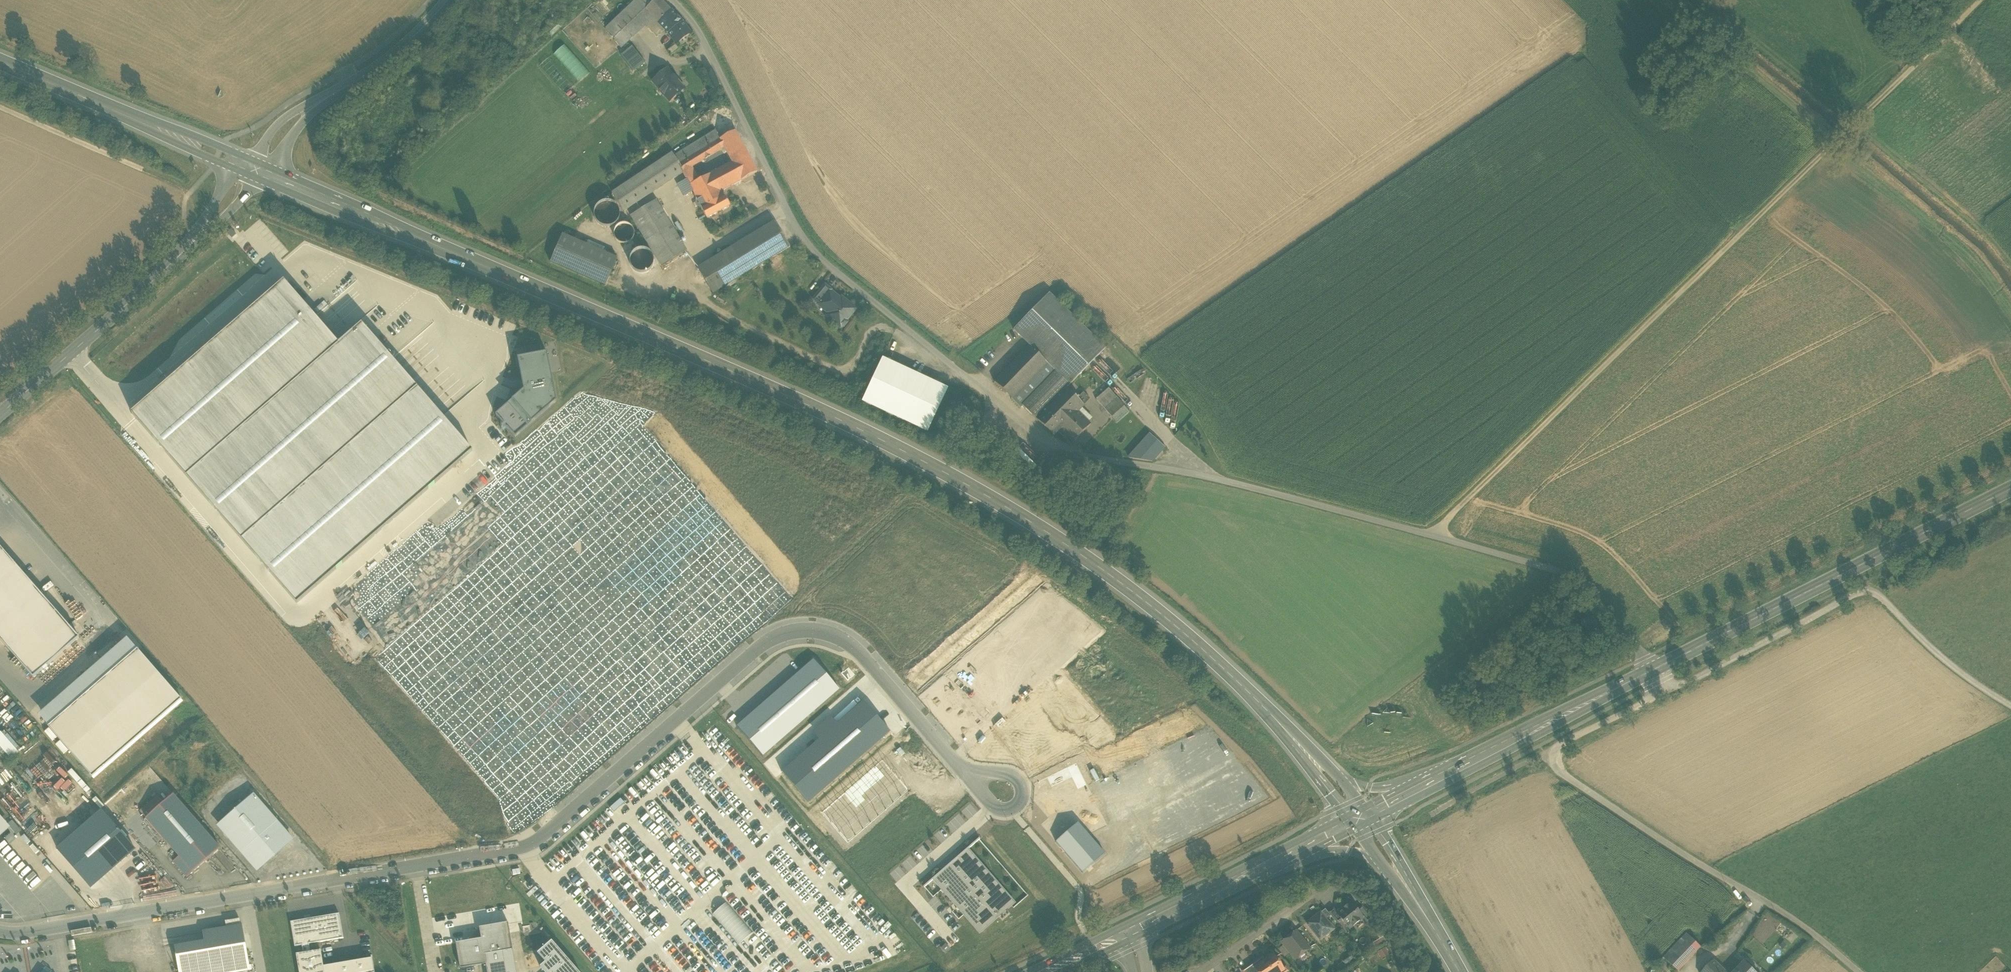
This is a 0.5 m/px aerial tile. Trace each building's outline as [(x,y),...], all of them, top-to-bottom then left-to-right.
[(606,28),(621,48),(653,17),(645,9),(655,0),(636,0),(606,28)] [(661,0),(655,0),(645,9),(653,17),(665,29),(677,43),(691,33),(682,22),(661,0)] [(579,80),(589,72),(564,44),(554,53),(579,80)] [(645,63),(632,46),(620,55),(633,72),(645,63)] [(667,68),(651,82),(669,103),(685,89),(667,68)] [(672,152),(611,193),(624,212),(682,173),(689,184),(699,179),(693,167),(724,148),(731,162),(715,170),(722,192),(757,171),(736,131),(720,139),(715,130),(674,155),(672,152)] [(699,179),(689,184),(706,218),(729,207),(722,192),(715,170),(699,179)] [(655,201),(630,216),(661,267),(687,251),(655,201)] [(633,225),(615,221),(612,237),(630,241),(633,225)] [(774,222),(697,268),(713,294),(789,247),(774,222)] [(562,234),(550,262),(605,286),(617,258),(562,234)] [(284,279),(131,411),(296,600),(473,446),(360,317),(335,338),(284,279)] [(824,284),(812,300),(829,312),(825,318),(841,330),(857,309),(824,284)] [(1029,345),(1047,363),(1069,384),(1069,385),(1105,349),(1049,294),(1013,329),(1029,345)] [(1012,399),(1047,363),(1029,345),(994,382),(1012,399)] [(495,417),(516,438),(557,403),(547,355),(518,360),(525,391),(495,417)] [(882,358),(861,402),(927,433),(948,388),(882,358)] [(1035,419),(1066,388),(1069,384),(1047,363),(1012,399),(1021,408),(1022,406),(1035,419)] [(1053,436),(1060,430),(1077,412),(1081,408),(1084,405),(1077,399),(1066,388),(1035,419),(1053,436)] [(1108,388),(1095,399),(1111,417),(1124,406),(1108,388)] [(1083,393),(1077,399),(1084,405),(1090,399),(1083,393)] [(1083,409),(1081,408),(1077,412),(1088,422),(1092,418),(1083,409)] [(1077,412),(1060,430),(1072,442),(1090,425),(1088,422),(1077,412)] [(1149,434),(1129,458),(1152,461),(1164,447),(1149,434)] [(0,552),(0,640),(33,678),(79,638),(19,569),(22,567),(5,548),(3,550),(0,552)] [(40,715),(92,778),(181,700),(128,639),(40,715)] [(736,727),(763,757),(839,690),(813,660),(736,727)] [(9,760),(20,750),(2,729),(0,731),(0,749),(9,760)] [(174,863),(187,877),(224,843),(175,790),(146,816),(182,856),(174,863)] [(293,840),(253,795),(217,826),(257,871),(293,840)] [(102,811),(57,850),(90,888),(135,849),(102,811)] [(0,816),(0,837),(11,828),(0,816)] [(934,877),(980,930),(1011,903),(965,850),(934,877)] [(161,890),(170,884),(159,868),(150,875),(161,890)] [(1349,901),(1345,905),(1346,906),(1337,913),(1336,913),(1341,920),(1349,929),(1363,917),(1357,910),(1349,901)] [(1372,918),(1362,906),(1357,910),(1363,917),(1367,922),(1372,918)] [(1337,913),(1333,908),(1328,913),(1337,923),(1341,920),(1336,913),(1337,913)] [(1322,911),(1308,922),(1320,938),(1334,928),(1322,911)] [(303,953),(310,952),(309,944),(343,938),(339,914),(291,922),(295,946),(302,945),(303,953)] [(204,941),(175,947),(179,971),(205,971),(249,964),(242,925),(212,930),(214,940),(204,941)] [(214,940),(212,930),(203,932),(204,941),(214,940)] [(1295,931),(1282,942),(1295,959),(1309,949),(1295,931)] [(1701,947),(1687,933),(1679,941),(1693,955),(1701,947)] [(551,941),(537,953),(545,962),(540,967),(544,971),(579,971),(551,941)] [(1693,955),(1679,941),(1664,957),(1678,971),(1693,955)] [(513,949),(484,954),(487,971),(516,971),(513,949)] [(303,953),(296,954),(299,971),(324,971),(324,967),(321,950),(310,952),(303,953)] [(1252,964),(1257,971),(1285,971),(1273,954),(1264,960),(1262,958),(1252,964)] [(324,971),(374,971),(372,958),(324,967),(324,971)] [(1713,960),(1702,971),(1726,971),(1713,960)] [(1735,971),(1756,971),(1745,962),(1735,971)]
